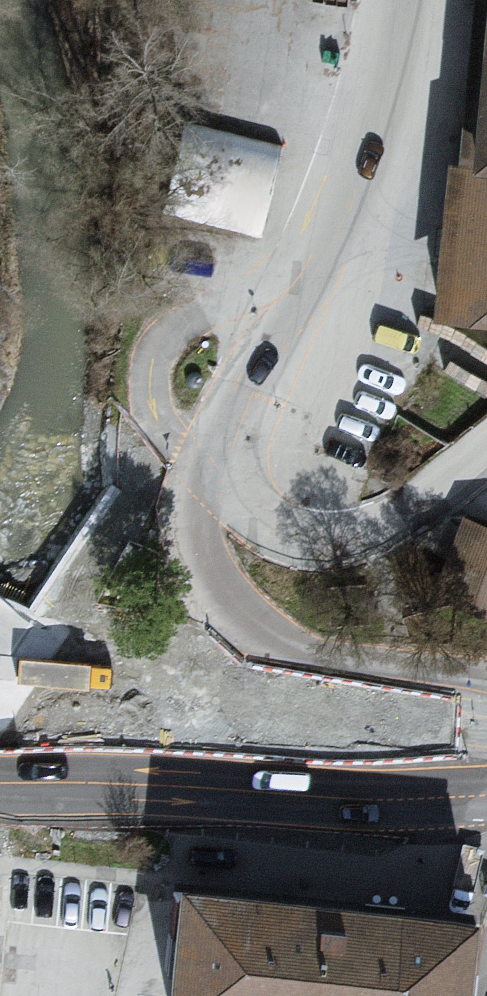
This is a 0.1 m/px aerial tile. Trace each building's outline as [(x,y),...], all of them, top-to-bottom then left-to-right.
[(464,65),(455,158),(438,315),(486,320),(486,0),(470,0),(464,65)] [(469,517),(438,590),(486,610),(486,525),(469,517)] [(175,881),(162,995),(462,995),(472,917),(175,881)]
